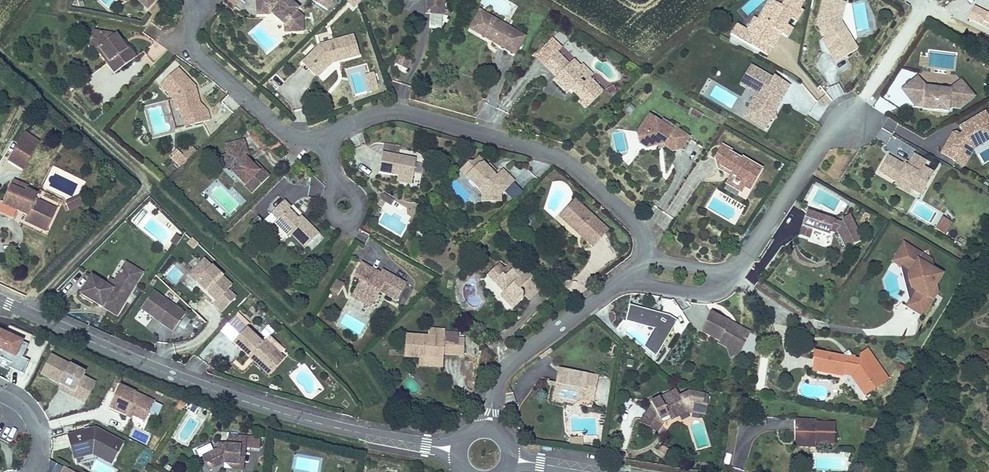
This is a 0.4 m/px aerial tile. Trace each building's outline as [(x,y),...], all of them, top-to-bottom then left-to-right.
[(148,13),(159,0),(135,0),(148,13)] [(292,35),(305,34),(301,18),(296,14),(298,10),(286,0),(285,0),(283,2),(281,0),(277,0),(271,0),(255,0),(256,18),(271,17),(278,24),(283,18),(291,25),(292,35)] [(325,10),(329,0),(309,0),(309,1),(325,10)] [(424,13),(442,13),(442,0),(423,0),(424,13)] [(755,21),(752,19),(745,33),(733,26),(728,36),(755,51),(763,38),(773,43),(778,35),(785,38),(789,29),(783,25),(787,19),(794,22),(800,11),(797,10),(801,0),(776,0),(774,4),(772,3),(760,24),(755,21)] [(767,0),(755,21),(760,24),(772,3),(767,0)] [(823,47),(833,64),(847,56),(842,45),(848,42),(838,24),(842,3),(827,0),(819,0),(814,27),(821,38),(825,46),(823,47)] [(480,27),(478,9),(466,28),(476,34),(480,27)] [(492,39),(490,42),(513,55),(524,35),(478,9),(480,27),(476,34),(486,40),(488,37),(492,39)] [(430,14),(429,25),(442,27),(443,16),(430,14)] [(285,36),(292,35),(291,25),(283,18),(278,24),(283,30),(285,36)] [(337,57),(339,61),(358,56),(352,36),(318,46),(305,59),(313,69),(312,70),(319,76),(329,65),(328,60),(337,57)] [(92,55),(103,69),(105,67),(94,53),(97,38),(87,37),(85,54),(92,55)] [(105,67),(103,69),(110,79),(131,62),(124,53),(122,55),(117,48),(111,40),(97,38),(94,53),(105,67)] [(763,38),(755,51),(765,56),(773,43),(763,38)] [(842,45),(847,56),(854,51),(848,42),(842,45)] [(543,65),(549,72),(561,57),(555,52),(543,65)] [(409,59),(399,54),(393,65),(403,70),(409,59)] [(549,72),(554,76),(558,74),(567,63),(561,57),(549,72)] [(561,81),(569,89),(578,98),(575,101),(583,109),(601,90),(588,77),(586,79),(581,83),(573,75),(577,71),(580,67),(573,58),(567,63),(558,74),(563,78),(561,81)] [(313,69),(305,59),(300,65),(315,80),(319,76),(312,70),(313,69)] [(586,79),(588,77),(591,73),(582,66),(580,67),(577,71),(586,79)] [(767,117),(770,116),(768,109),(773,99),(778,102),(786,86),(771,77),(770,79),(748,67),(738,85),(755,95),(742,118),(758,126),(762,118),(767,117)] [(176,113),(178,119),(185,118),(188,129),(206,124),(204,115),(197,107),(195,98),(192,99),(191,94),(193,92),(193,90),(175,71),(157,89),(171,102),(173,113),(176,113)] [(558,74),(554,76),(551,80),(566,94),(569,89),(561,81),(563,78),(558,74)] [(914,78),(900,91),(912,106),(922,106),(922,111),(948,112),(947,107),(960,108),(972,97),(959,81),(949,90),(923,89),(914,78)] [(406,98),(410,86),(401,83),(397,94),(406,98)] [(828,88),(831,98),(843,94),(840,84),(828,88)] [(768,109),(770,116),(778,102),(773,99),(768,109)] [(986,112),(959,127),(962,133),(960,136),(957,132),(952,133),(940,154),(965,168),(974,151),(988,143),(988,117),(986,112)] [(642,140),(641,147),(655,146),(659,143),(661,147),(669,152),(678,151),(685,137),(666,125),(664,127),(646,116),(634,136),(640,137),(642,140)] [(763,129),(770,116),(767,117),(762,118),(758,126),(763,129)] [(185,118),(178,119),(180,130),(188,129),(185,118)] [(20,137),(34,147),(37,141),(23,132),(20,137)] [(634,143),(641,147),(642,140),(640,137),(634,136),(634,143)] [(21,166),(34,147),(20,137),(7,157),(21,166)] [(227,156),(231,169),(231,173),(252,193),(269,177),(255,163),(251,166),(250,163),(247,164),(246,158),(249,157),(244,140),(224,146),(227,156)] [(383,150),(399,153),(400,146),(385,143),(383,150)] [(721,147),(719,151),(727,155),(729,152),(721,147)] [(729,178),(727,181),(741,189),(746,192),(756,176),(747,170),(749,165),(741,160),(739,163),(727,155),(719,151),(713,161),(715,169),(725,176),(728,173),(731,174),(729,178)] [(165,159),(168,162),(175,154),(172,152),(165,159)] [(375,171),(392,174),(408,177),(411,159),(379,152),(375,171)] [(168,162),(176,170),(183,162),(175,154),(168,162)] [(889,157),(879,174),(895,183),(894,186),(910,195),(912,192),(921,198),(935,175),(924,168),(928,162),(914,154),(905,167),(889,157)] [(223,170),(231,169),(227,156),(220,158),(223,170)] [(484,191),(485,203),(497,202),(497,193),(509,181),(499,170),(494,176),(490,173),(483,167),(475,157),(470,162),(464,163),(460,167),(465,174),(465,179),(479,191),(484,191)] [(483,167),(490,173),(492,170),(486,164),(483,167)] [(747,170),(756,176),(758,171),(749,165),(747,170)] [(457,171),(465,179),(465,174),(460,167),(457,171)] [(408,177),(392,174),(392,180),(406,183),(408,177)] [(741,189),(727,181),(724,188),(738,196),(741,189)] [(56,206),(34,197),(37,190),(27,186),(25,188),(11,182),(2,201),(26,212),(23,219),(46,229),(56,206)] [(380,203),(382,199),(386,201),(389,195),(378,189),(373,200),(380,203)] [(69,209),(83,203),(79,194),(65,200),(69,209)] [(318,232),(305,219),(302,222),(296,217),(287,207),(289,205),(282,199),(262,219),(283,240),(291,232),(304,245),(318,232)] [(558,218),(567,227),(566,219),(579,207),(573,201),(558,218)] [(566,219),(567,227),(577,235),(580,233),(584,237),(582,239),(592,249),(607,232),(579,207),(566,219)] [(808,240),(810,231),(827,237),(829,232),(836,234),(846,251),(862,241),(849,216),(841,220),(840,224),(805,212),(798,236),(808,240)] [(302,222),(305,219),(300,213),(296,217),(302,222)] [(941,216),(935,229),(945,235),(952,222),(941,216)] [(175,243),(180,236),(175,232),(170,240),(175,243)] [(198,243),(191,237),(187,242),(193,248),(198,243)] [(940,276),(924,268),(913,261),(917,253),(903,245),(892,264),(910,273),(909,277),(911,290),(915,292),(906,308),(922,318),(933,299),(929,297),(931,293),(940,276)] [(913,261),(924,268),(928,260),(917,253),(913,261)] [(236,295),(228,286),(232,282),(204,255),(187,273),(216,300),(213,303),(221,311),(236,295)] [(124,261),(119,269),(136,279),(141,270),(124,261)] [(360,278),(353,291),(374,301),(380,288),(398,297),(406,280),(389,271),(388,275),(380,271),(360,261),(353,275),(360,278)] [(508,269),(496,282),(498,285),(503,284),(508,287),(505,291),(505,298),(511,303),(520,303),(524,297),(525,291),(522,289),(533,278),(518,265),(511,272),(508,269)] [(81,293),(104,307),(106,303),(118,310),(136,279),(119,269),(111,282),(93,272),(81,293)] [(338,294),(344,282),(336,277),(329,289),(338,294)] [(153,289),(141,306),(173,329),(185,312),(153,289)] [(374,301),(353,291),(351,295),(372,305),(374,301)] [(678,319),(667,313),(629,302),(625,318),(654,327),(643,344),(656,355),(678,319)] [(106,303),(104,307),(116,314),(118,310),(106,303)] [(699,331),(717,340),(726,345),(728,344),(740,350),(749,333),(709,312),(699,331)] [(0,326),(0,347),(3,348),(0,355),(11,360),(9,365),(24,372),(30,358),(23,355),(29,342),(22,339),(23,337),(0,326)] [(230,342),(246,356),(249,353),(264,367),(278,352),(263,339),(261,341),(255,336),(256,334),(251,330),(249,331),(243,326),(230,342)] [(428,327),(427,334),(445,336),(446,330),(446,328),(428,327)] [(445,336),(427,334),(407,333),(405,354),(419,355),(443,357),(443,351),(463,353),(464,338),(459,337),(459,331),(446,330),(445,336)] [(263,339),(278,352),(282,348),(267,334),(263,339)] [(726,345),(717,340),(716,343),(725,348),(728,358),(738,354),(740,350),(728,344),(726,345)] [(548,348),(538,356),(539,358),(550,352),(548,348)] [(847,370),(863,393),(886,378),(865,349),(857,354),(857,359),(852,359),(850,357),(844,360),(842,356),(812,352),(811,359),(813,359),(812,371),(838,376),(847,370)] [(844,360),(850,357),(845,350),(841,354),(842,356),(844,360)] [(249,353),(246,356),(266,374),(282,357),(278,352),(264,367),(249,353)] [(69,363),(53,354),(43,373),(63,383),(59,390),(86,404),(96,383),(85,377),(90,368),(71,359),(69,363)] [(443,357),(419,355),(419,363),(442,365),(443,357)] [(567,395),(583,398),(587,373),(558,367),(552,399),(559,400),(561,396),(567,395)] [(864,395),(863,393),(847,370),(838,376),(846,386),(847,385),(858,399),(864,395)] [(587,373),(583,398),(593,399),(597,375),(587,373)] [(157,403),(122,384),(108,409),(134,422),(136,417),(146,423),(157,403)] [(671,401),(680,395),(676,389),(666,394),(671,401)] [(688,390),(680,395),(671,401),(666,394),(651,402),(652,408),(642,419),(658,431),(663,423),(661,420),(668,416),(670,419),(678,416),(676,412),(686,407),(687,411),(689,411),(690,404),(702,406),(704,397),(704,393),(688,390)] [(708,398),(704,397),(702,406),(690,404),(689,411),(705,413),(708,398)] [(678,416),(687,411),(686,407),(676,412),(678,416)] [(815,436),(815,442),(834,443),(834,422),(814,422),(814,418),(794,418),(793,437),(810,439),(810,436),(815,436)] [(658,431),(642,419),(640,424),(655,434),(658,431)] [(96,427),(67,433),(73,460),(94,455),(113,466),(126,443),(96,427)] [(241,470),(245,438),(227,436),(227,445),(217,444),(216,449),(202,457),(208,470),(221,462),(232,464),(232,470),(241,470)] [(815,445),(815,442),(815,436),(810,436),(810,439),(793,437),(793,445),(815,445)]
